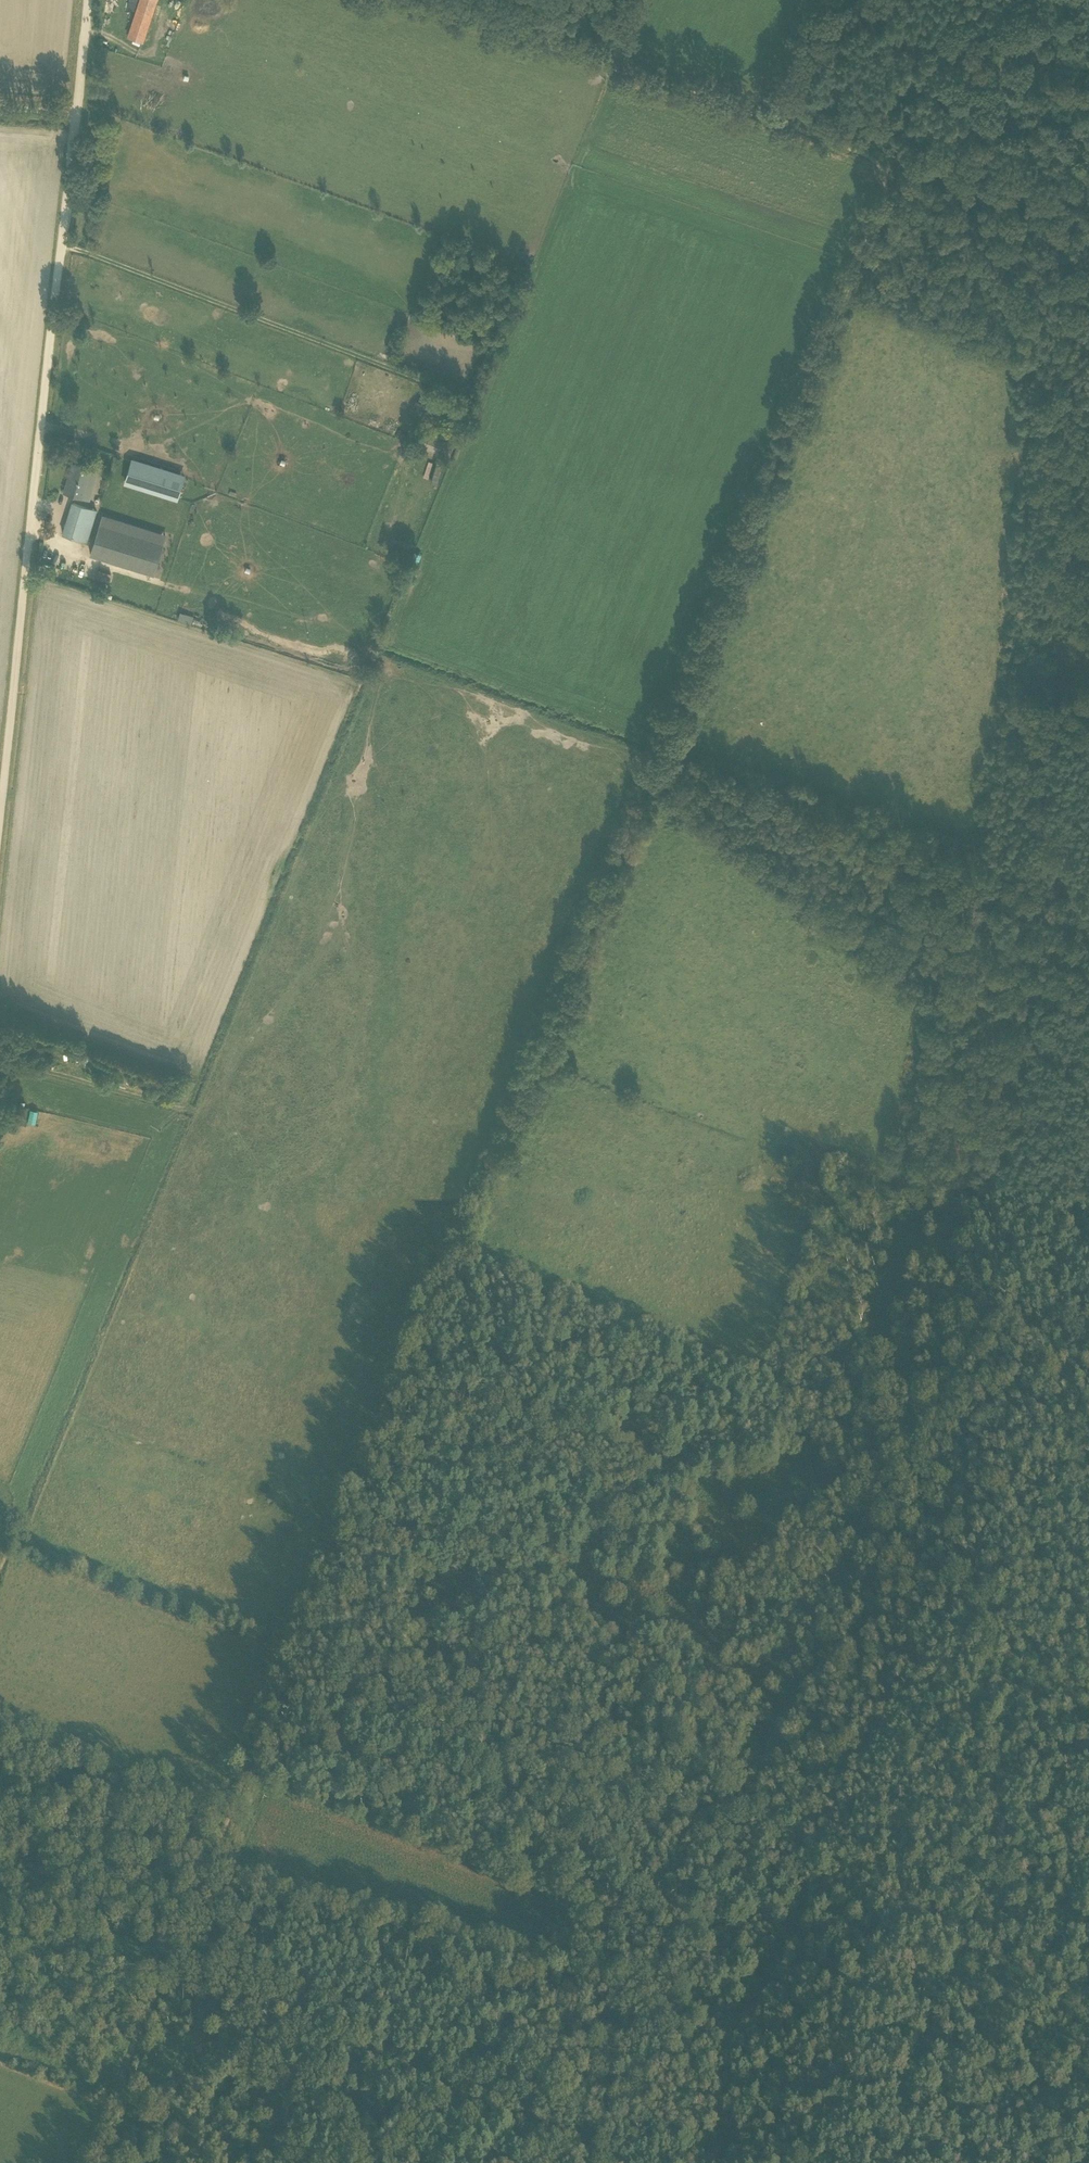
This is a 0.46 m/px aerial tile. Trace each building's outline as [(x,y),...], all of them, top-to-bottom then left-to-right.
[(157,0),(139,0),(127,36),(143,41),(157,0)] [(178,499),(186,472),(131,457),(124,483),(178,499)] [(94,485),(87,483),(92,468),(73,462),(70,472),(72,472),(66,491),(83,497),(83,496),(90,498),(94,485)] [(95,509),(83,505),(73,502),(63,533),(86,540),(95,509)] [(103,515),(91,553),(154,573),(166,534),(103,515)] [(379,589),(389,563),(381,560),(371,586),(379,589)] [(96,576),(107,580),(110,573),(99,569),(96,576)] [(191,623),(193,616),(180,612),(178,619),(191,623)] [(29,1106),(17,1104),(14,1122),(25,1124),(29,1106)] [(35,1122),(38,1109),(31,1108),(28,1120),(35,1122)]
